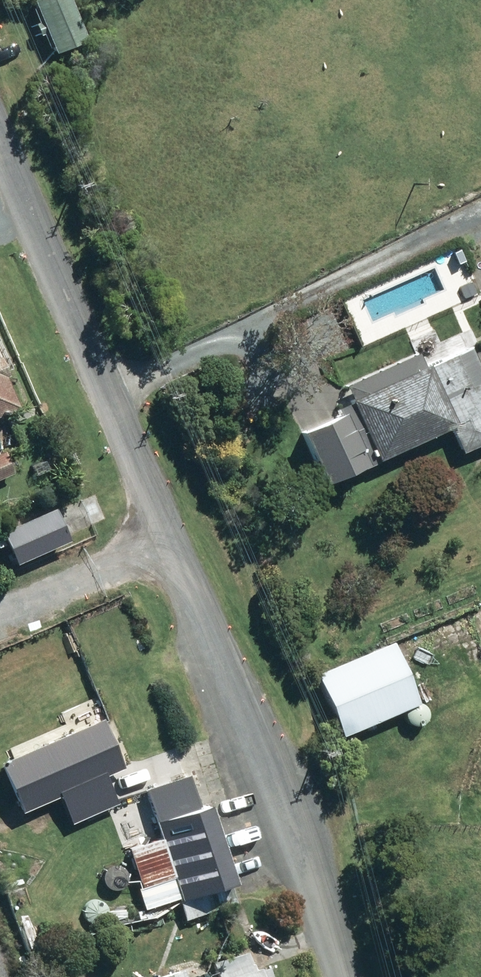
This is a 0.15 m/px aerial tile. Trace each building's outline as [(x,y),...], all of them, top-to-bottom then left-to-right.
[(53,48),(85,34),(71,0),(33,0),(53,48)] [(348,397),(350,401),(338,406),(340,411),(301,428),(324,480),(367,461),(367,463),(377,458),(376,456),(451,423),(462,447),(480,438),(480,354),(476,343),(424,366),(417,350),(346,381),(352,396),(348,397)] [(16,404),(3,375),(6,374),(0,359),(0,412),(16,404)] [(0,450),(0,476),(13,470),(3,449),(0,450)] [(2,532),(0,533),(0,542),(5,539),(15,561),(68,536),(53,503),(0,527),(2,532)] [(391,639),(315,672),(341,733),(417,700),(391,639)] [(34,736),(58,793),(119,767),(95,710),(34,736)] [(180,900),(178,901),(184,920),(237,903),(206,806),(198,809),(187,776),(144,790),(160,839),(128,849),(141,888),(173,878),(180,900)] [(267,964),(253,968),(247,951),(215,963),(220,976),(272,976),(267,964)] [(182,968),(154,976),(185,976),(182,968)]
